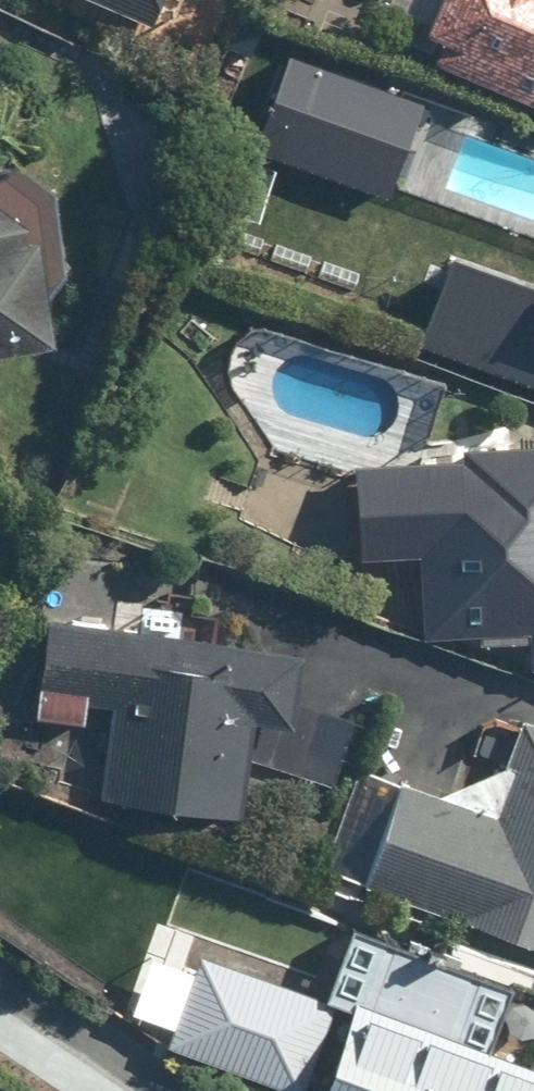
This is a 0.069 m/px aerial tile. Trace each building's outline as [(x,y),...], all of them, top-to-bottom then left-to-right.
[(173,30),(185,0),(97,0),(173,30)] [(439,72),(533,103),(533,0),(439,0),(427,37),(448,43),(439,72)] [(62,346),(39,212),(0,188),(0,355),(62,346)] [(453,250),(419,349),(533,388),(533,278),(453,250)] [(358,476),(363,567),(430,563),(435,639),(528,634),(529,667),(533,666),(533,451),(465,455),(466,470),(358,476)] [(248,823),(252,787),(343,798),(352,716),(293,709),(300,654),(43,622),(31,719),(85,726),(88,707),(112,710),(101,805),(248,823)] [(366,762),(326,870),(533,946),(533,725),(487,708),(455,794),(366,762)] [(516,992),(387,942),(329,1090),(533,1090),(533,1057),(497,1042),(516,992)] [(342,999),(200,948),(169,1031),(312,1083),(342,999)]
